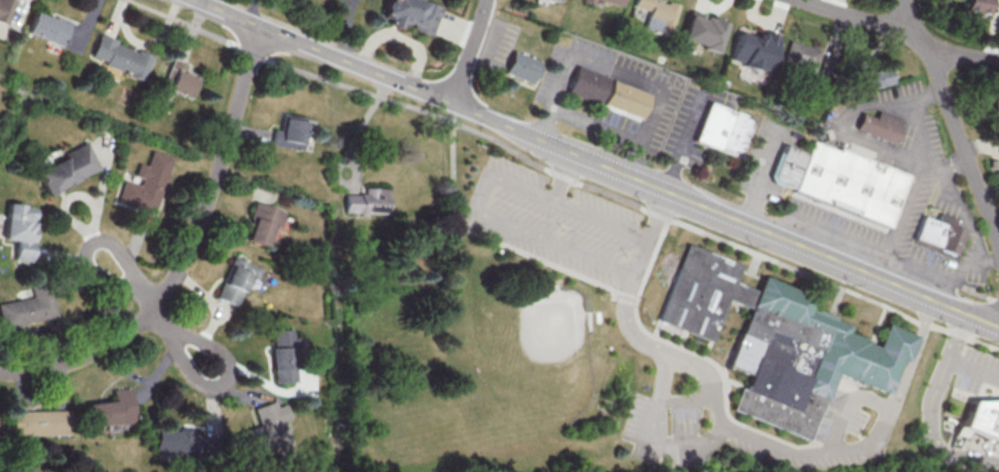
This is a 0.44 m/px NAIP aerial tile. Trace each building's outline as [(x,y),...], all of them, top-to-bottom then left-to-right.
[(12,0),(0,0),(0,22),(6,24),(14,1),(12,0)] [(383,20),(390,0),(428,0),(444,6),(432,38),(383,20)] [(637,7),(639,0),(678,0),(684,2),(673,38),(647,30),(653,12),(637,7)] [(969,15),(972,0),(997,0),(994,20),(969,15)] [(25,33),(61,46),(70,23),(33,9),(25,33)] [(697,12),(730,21),(719,58),(681,47),(690,15),(695,17),(697,12)] [(784,33),(772,70),(763,68),(760,78),(745,73),(748,63),(733,59),(742,29),(768,37),(770,29),(778,31),(784,33)] [(152,55),(97,35),(89,59),(143,79),(152,55)] [(822,49),(790,39),(783,63),(815,73),(822,49)] [(516,50),(507,72),(537,85),(546,63),(516,50)] [(186,64),(171,59),(161,87),(192,99),(199,78),(183,72),(186,64)] [(649,93),(576,66),(566,93),(600,105),(600,104),(640,119),(649,93)] [(859,71),(862,89),(893,84),(890,66),(859,71)] [(740,157),(753,117),(708,101),(694,142),(740,157)] [(896,144),(905,119),(878,110),(875,117),(862,112),(855,130),(896,144)] [(302,148),(304,116),(279,115),(278,129),(272,129),(271,146),(302,148)] [(913,174),(891,231),(772,186),(788,144),(809,152),(815,137),(913,174)] [(44,193),(98,170),(86,142),(62,152),(64,158),(35,170),(44,193)] [(116,201),(156,212),(172,156),(150,150),(145,165),(137,163),(132,180),(123,178),(116,201)] [(386,187),(360,187),(360,193),(344,193),(343,211),(385,213),(386,187)] [(245,239),(265,246),(272,226),(278,228),(284,212),(254,201),(248,218),(252,219),(245,239)] [(13,259),(29,261),(34,206),(5,203),(2,239),(15,240),(13,259)] [(925,217),(916,239),(939,248),(948,226),(925,217)] [(688,244),(743,266),(736,282),(758,291),(764,276),(816,297),(812,308),(837,318),(836,320),(852,326),(849,333),(870,341),(869,344),(879,348),(889,324),(918,336),(908,362),(903,360),(889,395),(837,374),(811,441),(733,410),(741,389),(745,391),(751,376),(728,367),(751,309),(729,300),(712,343),(658,321),(688,244)] [(215,298),(236,306),(245,282),(254,286),(261,268),(231,256),(215,298)] [(1,328),(57,318),(52,291),(0,300),(0,321),(1,328)] [(271,382),(294,382),(294,336),(291,336),(291,329),(271,328),(271,382)] [(89,425),(132,422),(130,388),(112,389),(112,400),(88,402),(89,425)] [(257,425),(232,433),(241,460),(284,446),(281,436),(285,435),(280,420),(288,417),(284,405),(275,408),(272,400),(251,407),(257,425)] [(954,431),(998,450),(998,405),(965,406),(954,431)] [(69,409),(13,410),(14,435),(69,434),(69,409)] [(155,451),(200,456),(202,432),(158,428),(155,451)]
